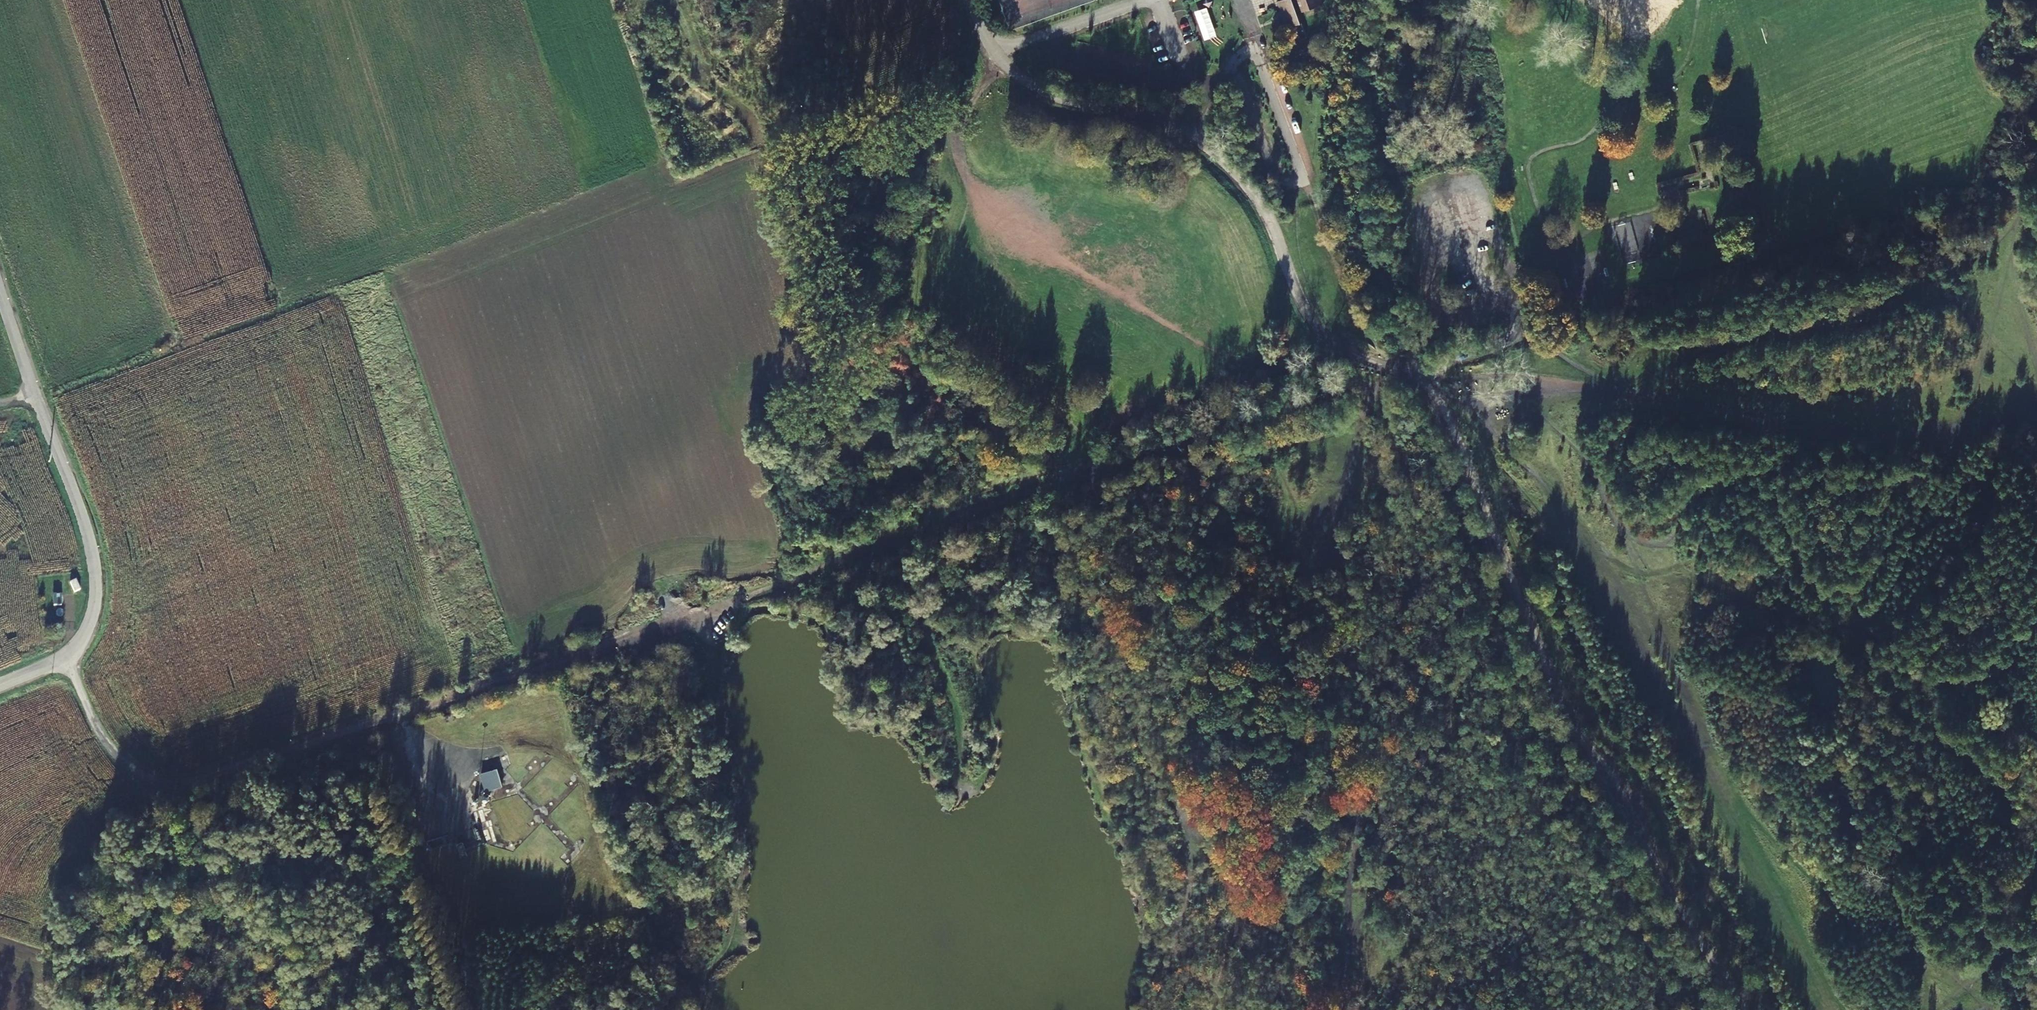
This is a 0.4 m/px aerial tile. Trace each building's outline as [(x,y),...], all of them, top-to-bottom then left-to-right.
[(1279,2),(1288,29),(1303,23),(1295,0),(1285,0),(1279,2)] [(1302,11),(1325,4),(1323,0),(1298,0),(1302,11)] [(1676,191),(1664,195),(1666,202),(1678,198),(1676,191)] [(74,580),(70,583),(74,592),(79,590),(74,580)] [(71,609),(62,588),(55,591),(65,612),(71,609)] [(480,772),(487,790),(503,784),(497,766),(480,772)]
